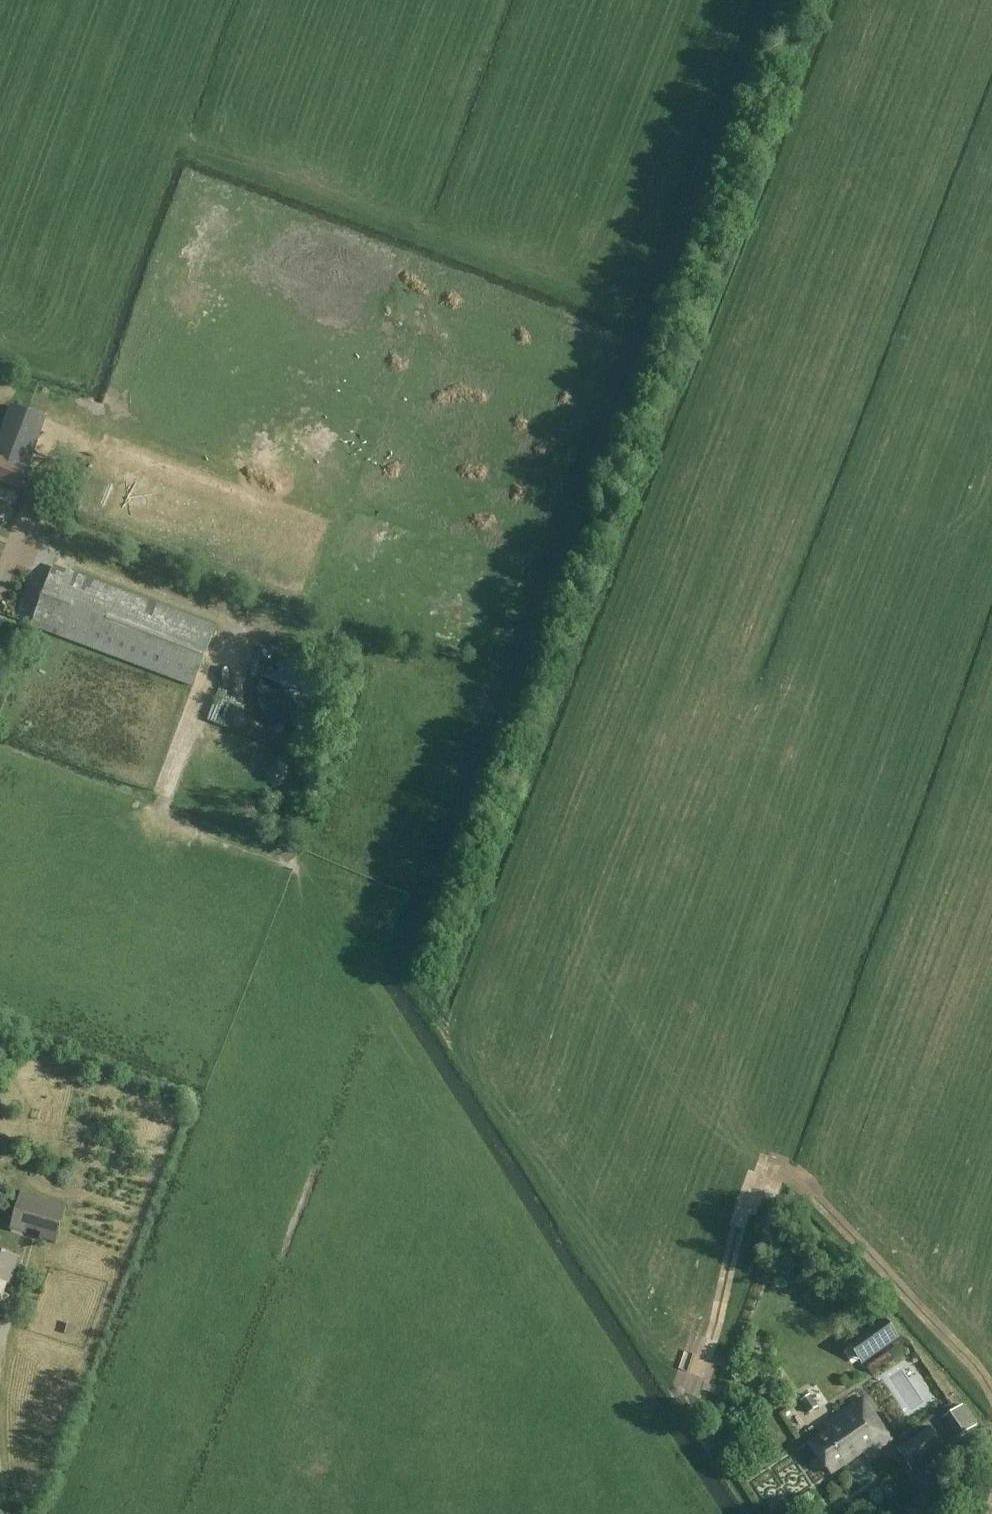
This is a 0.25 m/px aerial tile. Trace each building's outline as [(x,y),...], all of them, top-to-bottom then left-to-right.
[(46,420),(10,407),(0,433),(0,493),(3,485),(23,493),(31,472),(27,470),(46,420)] [(193,686),(215,628),(53,567),(31,626),(193,686)] [(289,728),(295,727),(300,726),(305,724),(310,721),(314,718),(318,714),(321,709),(323,704),(324,698),(324,693),(323,687),(321,682),(319,677),(315,672),(311,669),(307,665),(302,663),(296,662),(291,661),(285,662),(280,663),(274,666),(270,669),(266,673),(262,678),(260,683),(258,688),(258,694),(258,699),(259,705),(262,710),(265,715),(269,719),(273,722),(278,725),(283,727),(289,728)] [(66,1206),(20,1193),(9,1230),(25,1235),(26,1230),(40,1234),(39,1239),(55,1243),(66,1206)] [(0,1251),(0,1297),(4,1283),(10,1285),(18,1257),(0,1251)] [(882,1323),(850,1345),(851,1346),(855,1343),(863,1355),(860,1358),(860,1359),(892,1338),(882,1323)] [(818,1408),(809,1395),(799,1401),(808,1414),(818,1408)] [(865,1457),(890,1440),(863,1399),(824,1425),(828,1432),(810,1444),(830,1474),(862,1452),(865,1457)] [(962,1405),(942,1418),(956,1439),(976,1426),(962,1405)] [(910,1471),(944,1448),(930,1427),(896,1450),(910,1471)]
